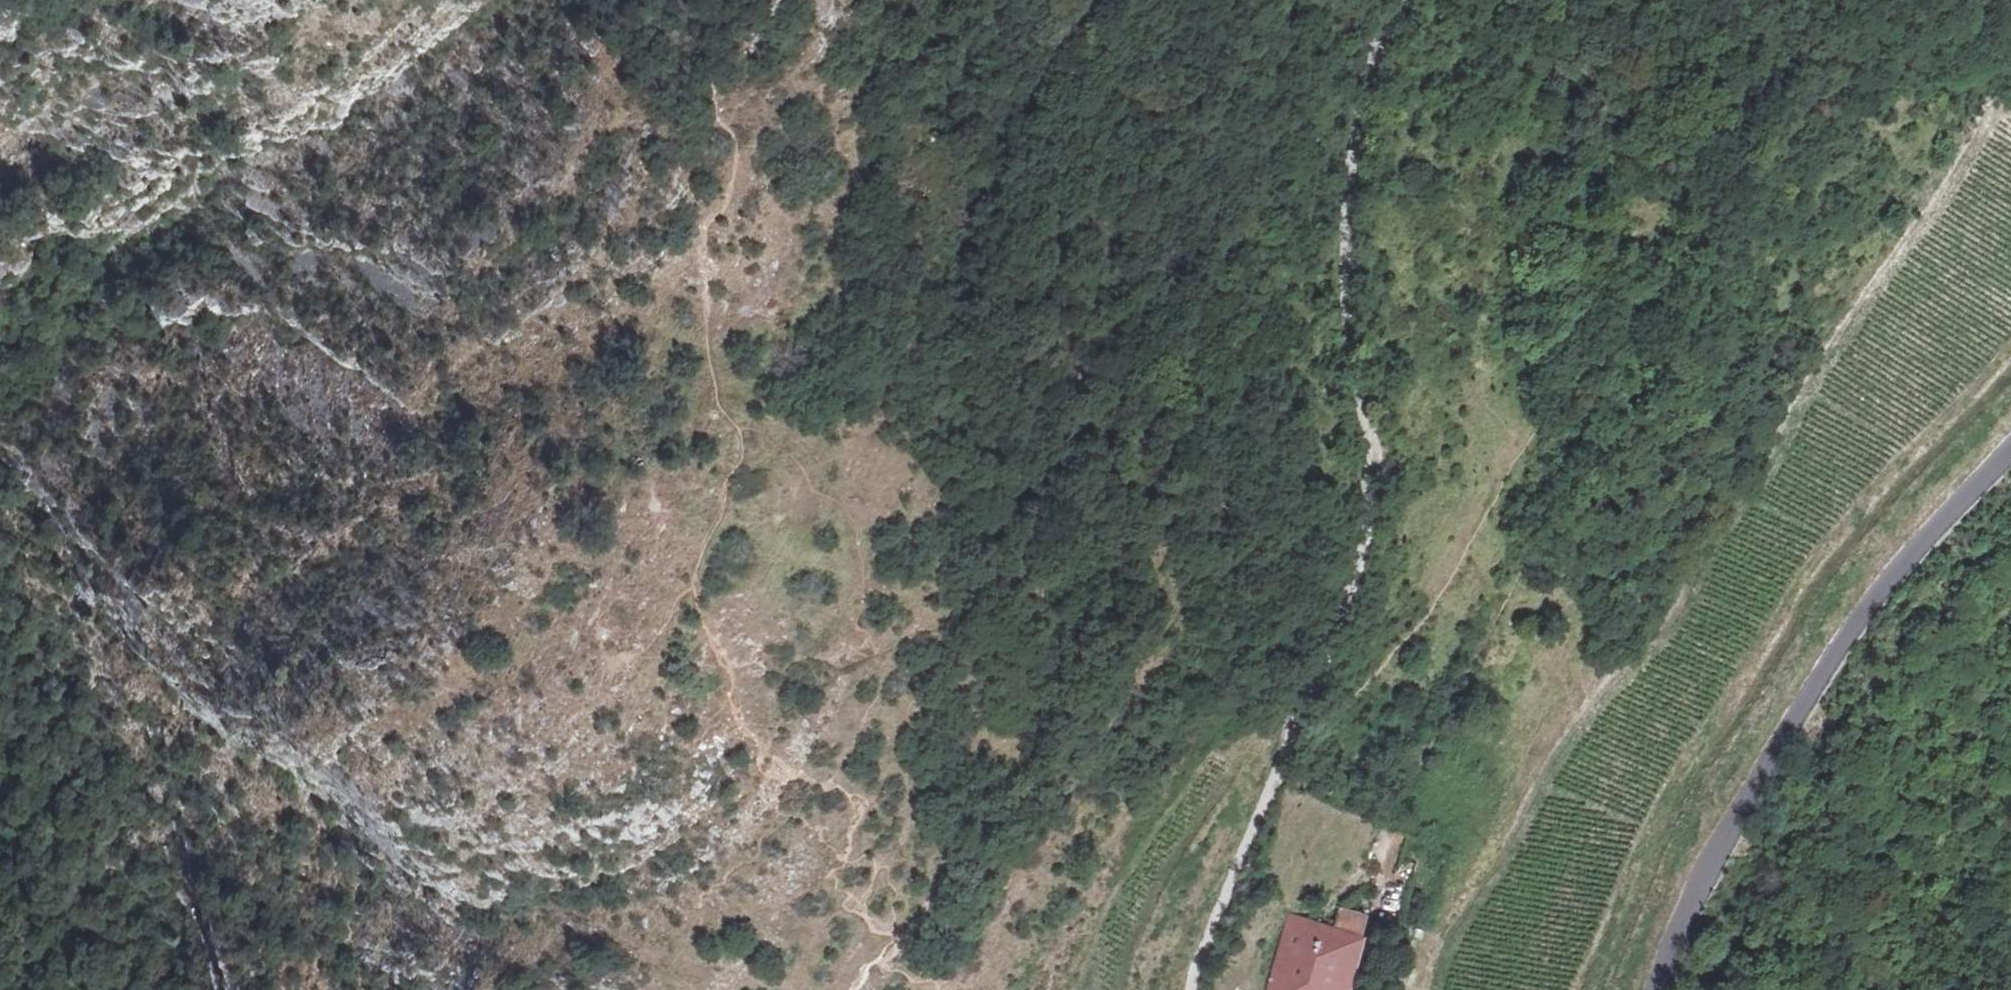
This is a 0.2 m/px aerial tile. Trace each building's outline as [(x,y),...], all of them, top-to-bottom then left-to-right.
[(1339,909),(1333,929),(1362,937),(1368,917),(1339,909)] [(1333,929),(1288,916),(1266,989),(1349,989),(1364,938),(1362,937),(1333,929)]
